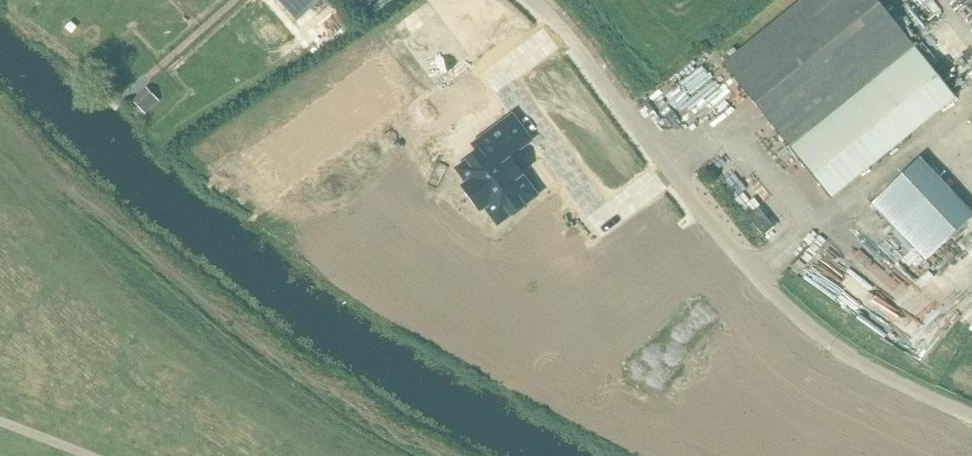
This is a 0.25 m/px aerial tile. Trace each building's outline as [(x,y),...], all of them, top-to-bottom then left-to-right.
[(296,19),(318,0),(280,0),(296,19)] [(723,65),(790,147),(833,199),(957,98),(914,45),(877,0),(802,0),(723,65)] [(147,87),(133,100),(146,114),(160,101),(147,87)] [(478,155),(464,165),(474,178),(467,184),(464,186),(468,191),(465,194),(475,208),(479,205),(483,210),(485,208),(494,202),(506,218),(511,214),(514,217),(526,208),(524,205),(536,196),(521,176),(528,171),(514,153),(531,140),(513,115),(477,142),(483,150),(478,155)] [(872,203),(926,260),(971,216),(971,213),(920,158),(872,203)] [(803,273),(829,289),(846,261),(821,245),(803,273)]
